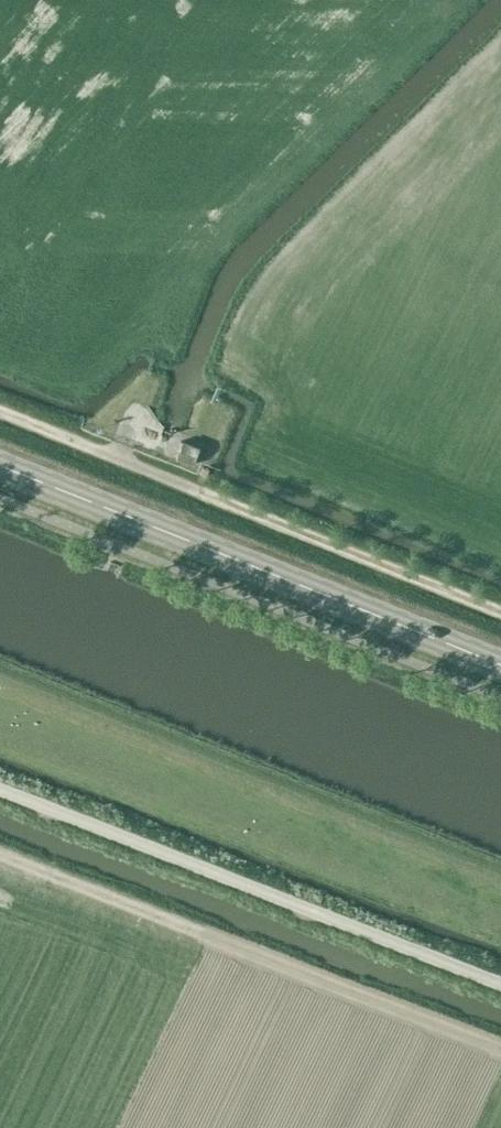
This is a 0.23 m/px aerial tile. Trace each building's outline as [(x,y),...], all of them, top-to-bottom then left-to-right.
[(193,462),(200,445),(199,447),(181,440),(183,441),(176,458),(178,456),(195,463),(193,462)]
